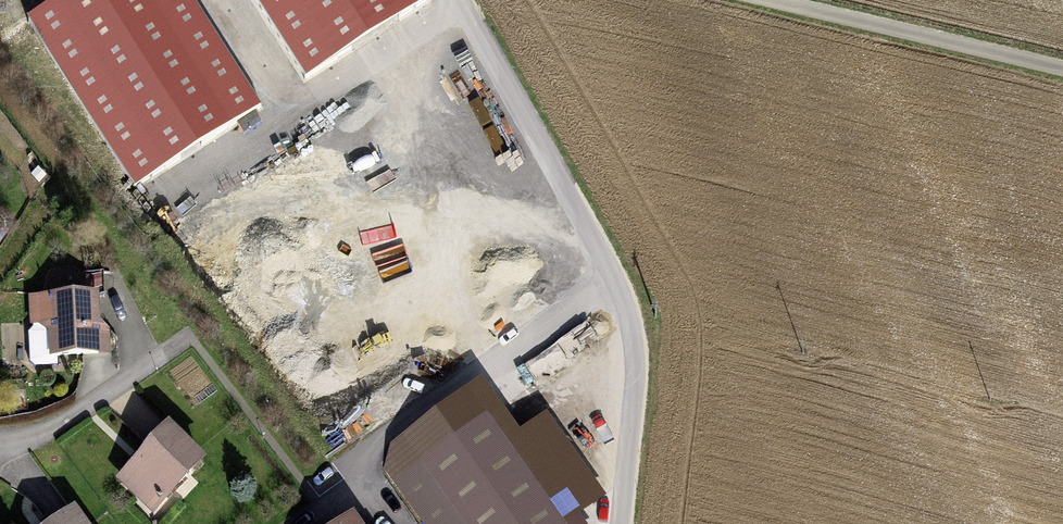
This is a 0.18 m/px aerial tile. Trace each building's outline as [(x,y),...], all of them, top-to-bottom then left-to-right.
[(32,25),(136,189),(264,108),(196,0),(71,0),(32,25)] [(304,79),(429,0),(254,0),(304,79)] [(95,294),(30,295),(31,321),(41,321),(41,356),(109,355),(108,330),(95,331),(95,294)] [(465,389),(565,523),(590,523),(581,512),(607,495),(548,410),(520,429),(482,376),(465,389)] [(388,471),(427,523),(565,523),(465,389),(391,443),(388,471)] [(167,422),(122,469),(155,501),(200,454),(167,422)] [(52,523),(86,523),(74,508),(52,523)]
